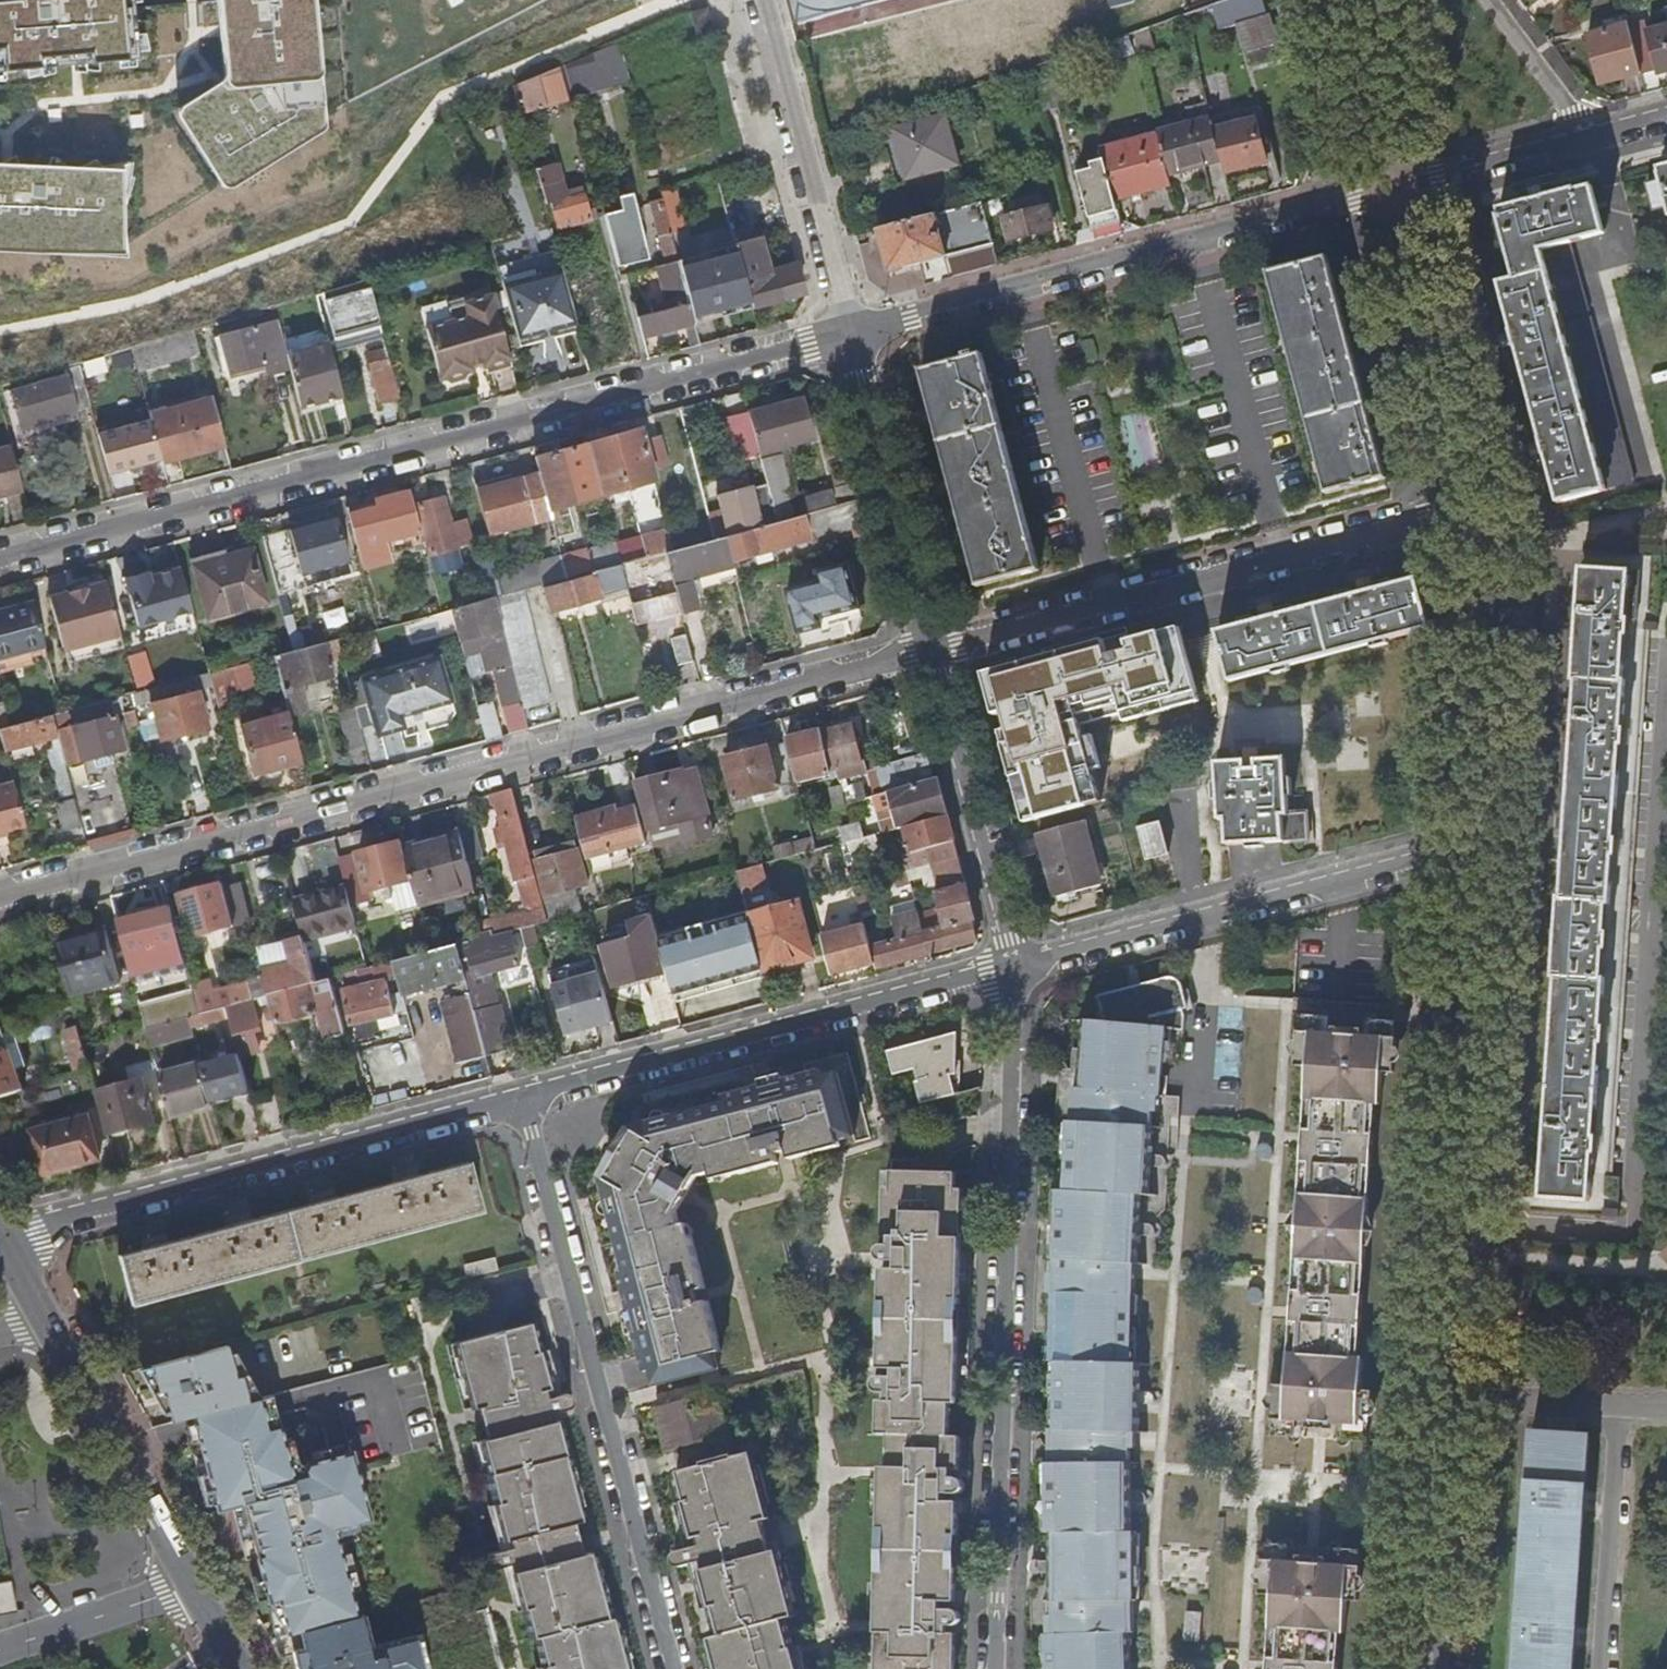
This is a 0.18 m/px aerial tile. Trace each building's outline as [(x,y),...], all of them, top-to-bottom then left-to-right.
[(123,0),(21,0),(20,6),(0,8),(0,54),(3,54),(5,78),(40,74),(39,63),(91,58),(91,68),(129,66),(123,0)] [(232,92),(315,85),(321,78),(314,0),(218,0),(219,1),(226,84),(232,92)] [(802,23),(889,0),(796,0),(802,23)] [(1262,0),(1227,0),(1212,5),(1220,29),(1238,23),(1247,52),(1275,43),(1262,0)] [(707,10),(692,15),(699,44),(714,39),(707,10)] [(1630,26),(1642,72),(1659,69),(1660,74),(1666,72),(1666,28),(1650,32),(1647,21),(1630,26)] [(1601,84),(1642,74),(1642,72),(1630,26),(1589,37),(1601,84)] [(631,83),(620,41),(564,63),(573,97),(631,83)] [(1279,55),(1275,43),(1247,52),(1250,63),(1279,55)] [(573,97),(564,63),(513,83),(522,115),(573,97)] [(232,92),(226,84),(183,112),(180,119),(225,188),(232,190),(323,131),(321,78),(315,85),(232,92)] [(1254,120),(1266,162),(1269,173),(1278,171),(1263,111),(1257,108),(1211,119),(1214,131),(1254,120)] [(945,118),(894,132),(908,179),(959,166),(945,118)] [(1170,174),(1222,161),(1214,131),(1211,119),(1211,118),(1159,131),(1159,133),(1170,174)] [(1222,161),(1225,173),(1266,162),(1254,120),(1214,131),(1222,161)] [(1116,200),(1173,185),(1170,174),(1159,133),(1102,149),(1104,159),(1106,166),(1094,170),(1079,174),(1094,228),(1122,221),(1116,200)] [(1093,164),(1094,170),(1106,166),(1104,159),(1093,164)] [(551,205),(557,229),(598,218),(595,208),(588,210),(584,194),(567,199),(557,166),(541,170),(546,185),(542,186),(547,205),(551,205)] [(0,169),(0,256),(125,260),(125,174),(0,169)] [(1663,170),(1663,175),(1661,176),(1662,181),(1648,186),(1654,210),(1666,207),(1666,169),(1663,170)] [(675,187),(660,191),(671,233),(687,229),(675,187)] [(1546,455),(1548,459),(1623,440),(1590,318),(1562,326),(1560,320),(1589,312),(1571,244),(1605,235),(1593,188),(1545,201),(1542,190),(1528,193),(1531,205),(1502,212),(1503,216),(1501,217),(1516,280),(1501,284),(1514,333),(1503,336),(1505,349),(1518,346),(1543,442),(1532,445),(1536,458),(1546,455)] [(622,212),(605,217),(618,267),(648,259),(632,196),(618,199),(622,212)] [(984,203),(878,230),(889,273),(995,245),(984,203)] [(1047,207),(1005,219),(1011,240),(1053,229),(1047,207)] [(676,253),(671,233),(660,236),(667,264),(678,261),(676,253)] [(736,246),(734,238),(676,253),(678,261),(692,311),(750,296),(736,246)] [(767,238),(761,239),(770,273),(775,271),(767,238)] [(761,239),(736,246),(750,296),(753,309),(783,301),(775,271),(770,273),(761,239)] [(558,250),(498,266),(503,287),(564,271),(558,250)] [(1332,258),(1303,265),(1271,273),(1295,367),(1328,496),(1388,480),(1332,258)] [(667,302),(636,310),(643,338),(695,324),(692,311),(678,261),(667,264),(657,267),(667,302)] [(608,270),(566,280),(576,318),(617,307),(608,270)] [(503,287),(519,340),(539,334),(540,337),(556,334),(556,330),(577,324),(576,318),(566,280),(564,271),(503,287)] [(368,282),(322,295),(334,337),(380,324),(368,282)] [(491,297),(465,304),(468,318),(451,322),(426,330),(440,380),(450,385),(463,381),(469,371),(469,369),(468,365),(482,361),(483,366),(483,367),(509,360),(491,297)] [(468,318),(465,304),(448,309),(451,322),(468,318)] [(284,340),(278,320),(221,337),(231,373),(267,363),(269,374),(291,368),(288,356),(284,340)] [(334,337),(327,339),(329,344),(332,353),(384,339),(380,324),(334,337)] [(519,340),(521,349),(580,334),(577,324),(556,330),(556,334),(540,337),(539,334),(519,340)] [(325,328),(284,340),(288,356),(329,344),(327,339),(325,328)] [(196,332),(133,350),(139,371),(202,353),(196,332)] [(291,368),(301,407),(343,396),(332,353),(329,344),(288,356),(291,368)] [(381,403),(400,398),(387,350),(369,355),(381,403)] [(977,587),(1039,571),(982,356),(977,358),(976,353),(965,356),(966,360),(921,373),(977,587)] [(511,368),(509,360),(483,367),(485,375),(511,368)] [(468,365),(469,369),(483,366),(482,361),(468,365)] [(81,365),(64,370),(66,375),(12,391),(23,427),(92,408),(81,365)] [(162,459),(226,442),(213,397),(150,414),(152,420),(162,459)] [(804,397),(749,412),(759,454),(781,448),(815,440),(804,397)] [(759,454),(749,412),(730,417),(740,459),(759,454)] [(99,434),(109,473),(162,459),(152,420),(99,434)] [(641,430),(615,437),(629,489),(654,483),(652,473),(668,468),(661,437),(644,442),(641,430)] [(615,437),(589,444),(603,496),(629,489),(615,437)] [(1623,440),(1548,459),(1558,503),(1633,482),(1623,440)] [(589,444),(562,451),(576,503),(603,496),(589,444)] [(12,446),(0,450),(0,498),(25,491),(12,446)] [(781,448),(759,454),(761,460),(782,454),(781,448)] [(562,451),(535,458),(540,474),(549,510),(576,503),(562,451)] [(782,454),(761,460),(771,500),(792,494),(782,454)] [(501,478),(475,484),(488,535),(551,518),(549,510),(540,474),(502,484),(501,478)] [(716,497),(727,537),(760,528),(750,487),(716,497)] [(805,516),(836,507),(832,490),(794,500),(772,505),(777,523),(805,516)] [(350,516),(364,569),(393,561),(391,553),(388,541),(408,536),(421,532),(414,505),(410,492),(377,501),(378,508),(350,516)] [(772,505),(794,500),(792,494),(771,500),(772,505)] [(377,501),(348,509),(350,516),(378,508),(377,501)] [(424,503),(414,505),(421,532),(424,545),(425,550),(429,549),(431,554),(472,543),(466,519),(450,522),(446,505),(426,510),(424,503)] [(727,537),(725,537),(732,561),(754,555),(774,549),(811,539),(805,516),(777,523),(760,528),(727,537)] [(291,534),(265,541),(276,582),(350,563),(337,517),(290,529),(291,534)] [(666,553),(673,551),(667,530),(641,537),(647,558),(666,553)] [(424,545),(421,532),(408,536),(411,548),(424,545)] [(388,541),(391,553),(411,548),(408,536),(388,541)] [(676,592),(681,613),(697,608),(688,573),(732,561),(725,537),(673,551),(666,553),(670,572),(676,592)] [(589,551),(594,572),(621,565),(615,544),(589,551)] [(774,549),(754,555),(758,568),(778,562),(774,549)] [(211,622),(269,607),(254,550),(199,564),(198,562),(196,563),(211,622)] [(567,579),(594,572),(589,551),(562,558),(567,579)] [(810,588),(787,595),(799,637),(823,630),(821,621),(860,611),(844,551),(803,562),(810,588)] [(627,590),(637,625),(681,613),(676,592),(666,595),(662,578),(660,579),(659,575),(670,572),(666,553),(647,558),(621,565),(627,590)] [(1662,558),(1630,556),(1629,572),(1582,569),(1574,681),(1577,681),(1564,861),(1561,899),(1559,899),(1554,978),(1556,979),(1541,1198),(1588,1203),(1587,1218),(1616,1219),(1653,694),(1657,622),(1661,573),(1662,558)] [(505,596),(524,591),(567,579),(562,558),(499,574),(500,579),(505,596)] [(551,612),(627,590),(621,565),(594,572),(595,574),(544,589),(551,612)] [(188,614),(195,612),(184,570),(151,579),(150,573),(128,579),(140,627),(188,614)] [(476,585),(481,602),(497,598),(505,596),(500,579),(476,585)] [(1260,621),(1219,631),(1232,681),(1432,628),(1419,579),(1375,590),(1373,579),(1358,582),(1360,595),(1276,616),(1274,604),(1259,608),(1260,621)] [(109,584),(97,587),(112,639),(122,636),(109,584)] [(112,639),(97,587),(88,589),(89,595),(74,599),(72,593),(51,599),(65,652),(71,651),(112,639)] [(522,702),(524,709),(552,702),(524,591),(505,596),(497,598),(522,702)] [(454,610),(464,651),(485,646),(491,671),(495,670),(504,706),(522,702),(497,598),(481,602),(454,610)] [(32,651),(48,647),(36,604),(0,613),(0,660),(32,651)] [(860,611),(821,621),(823,630),(863,620),(860,611)] [(188,614),(140,627),(144,643),(192,629),(188,614)] [(122,636),(112,639),(115,653),(126,650),(122,636)] [(680,667),(694,664),(687,637),(673,641),(680,667)] [(112,639),(71,651),(74,664),(115,653),(112,639)] [(275,657),(290,714),(291,716),(310,710),(303,685),(335,677),(329,657),(342,653),(339,640),(295,652),(275,657)] [(1106,774),(1120,770),(1093,672),(1102,670),(1105,679),(1135,671),(1128,644),(1075,658),(1092,722),(1106,774)] [(485,646),(464,651),(471,676),(491,671),(485,646)] [(32,651),(0,660),(0,674),(36,665),(32,651)] [(364,680),(379,735),(404,728),(406,737),(451,726),(457,715),(441,659),(364,680)] [(212,675),(221,709),(230,706),(226,694),(258,686),(252,664),(212,675)] [(134,695),(137,707),(152,704),(162,740),(209,728),(197,678),(188,680),(138,694),(134,695)] [(79,710),(66,713),(55,716),(62,743),(63,747),(68,765),(125,751),(116,717),(110,718),(106,703),(89,707),(93,723),(83,726),(79,710)] [(3,730),(13,727),(7,705),(0,707),(0,731),(3,730)] [(352,754),(366,750),(356,710),(342,714),(352,754)] [(255,774),(303,761),(291,716),(290,714),(243,726),(255,774)] [(493,715),(481,718),(487,741),(499,738),(493,715)] [(3,730),(8,751),(54,739),(55,745),(62,743),(55,716),(13,727),(3,730)] [(798,738),(793,717),(780,720),(787,743),(796,779),(837,768),(839,778),(864,771),(861,761),(852,725),(798,738)] [(1030,790),(1071,779),(1061,747),(1042,752),(1039,738),(1018,745),(1030,790)] [(784,789),(798,785),(796,779),(787,743),(724,759),(734,802),(784,789)] [(61,786),(72,782),(68,765),(63,747),(52,751),(61,786)] [(1260,843),(1266,761),(1259,762),(1258,748),(1244,749),(1244,763),(1217,764),(1220,819),(1227,819),(1228,845),(1260,843)] [(890,792),(933,781),(926,754),(878,767),(885,793),(890,792)] [(1285,760),(1266,761),(1260,843),(1308,841),(1307,813),(1288,814),(1285,760)] [(683,770),(635,783),(651,844),(683,835),(685,843),(712,836),(707,815),(708,815),(699,783),(687,786),(684,774),(683,770)] [(687,786),(699,783),(696,771),(684,774),(687,786)] [(906,827),(949,816),(945,802),(939,779),(933,781),(890,792),(895,811),(885,814),(890,832),(906,827)] [(27,826),(16,784),(0,788),(0,833),(9,831),(27,826)] [(863,784),(843,790),(846,803),(867,798),(863,784)] [(801,794),(798,785),(784,789),(786,798),(801,794)] [(842,786),(832,789),(837,806),(846,803),(843,790),(842,786)] [(542,898),(514,791),(497,795),(519,882),(520,881),(526,905),(484,917),(488,933),(495,931),(496,937),(506,934),(513,932),(523,929),(549,922),(542,898)] [(1147,859),(1169,854),(1160,823),(1163,822),(1156,795),(1128,802),(1135,829),(1139,828),(1147,859)] [(67,830),(83,825),(76,798),(61,803),(67,830)] [(913,854),(956,843),(954,833),(949,816),(906,827),(913,854)] [(611,820),(580,828),(587,858),(648,843),(641,819),(612,826),(611,820)] [(846,844),(849,843),(866,838),(863,824),(843,830),(846,844)] [(1059,901),(1105,888),(1087,825),(1042,837),(1059,901)] [(462,836),(468,862),(484,858),(477,829),(461,833),(462,836)] [(883,857),(878,835),(866,838),(849,843),(854,865),(883,857)] [(419,902),(475,887),(468,862),(462,836),(406,850),(419,902)] [(406,850),(404,843),(390,847),(387,837),(373,841),(376,850),(341,859),(349,890),(354,907),(373,902),(371,893),(384,890),(388,901),(395,899),(398,913),(420,907),(419,902),(406,850)] [(814,841),(777,851),(779,861),(817,851),(814,841)] [(967,885),(956,843),(913,854),(904,856),(908,872),(933,866),(941,893),(935,895),(944,929),(924,934),(930,955),(953,949),(977,942),(972,921),(975,920),(967,887),(968,887),(967,885)] [(586,886),(576,851),(559,856),(557,847),(535,854),(547,897),(542,898),(549,922),(581,913),(574,890),(586,886)] [(734,860),(738,872),(760,866),(756,855),(734,860)] [(908,872),(904,856),(891,860),(895,876),(908,872)] [(738,872),(742,891),(767,885),(762,866),(760,866),(738,872)] [(910,881),(908,872),(895,876),(898,884),(910,881)] [(226,889),(225,884),(182,896),(193,938),(230,928),(232,934),(238,933),(226,889)] [(238,933),(240,941),(257,937),(243,885),(226,889),(238,933)] [(305,933),(307,940),(359,927),(354,907),(349,890),(297,903),(305,933)] [(192,1017),(203,1015),(195,987),(173,906),(144,915),(138,891),(115,897),(120,916),(126,940),(148,935),(152,950),(159,948),(160,954),(158,954),(168,998),(143,1005),(146,1018),(117,1025),(120,1036),(149,1029),(192,1017)] [(903,963),(930,955),(924,934),(915,899),(888,906),(897,942),(903,963)] [(796,904),(749,916),(749,918),(763,972),(811,958),(796,904)] [(657,929),(654,916),(630,922),(639,955),(662,949),(660,942),(657,929)] [(689,935),(660,942),(662,949),(668,971),(674,995),(763,972),(749,918),(718,927),(721,939),(707,943),(702,926),(688,929),(689,935)] [(864,927),(823,937),(832,975),(874,964),(870,949),(864,927)] [(110,931),(59,945),(72,992),(122,979),(110,931)] [(522,965),(513,932),(506,934),(496,937),(495,931),(488,933),(486,933),(458,941),(460,946),(468,979),(473,996),(476,1008),(488,1056),(512,1050),(501,1007),(500,1007),(491,974),(522,965)] [(251,983),(256,1000),(270,997),(318,984),(307,940),(305,933),(289,937),(290,941),(260,949),(267,977),(251,981),(251,983)] [(895,965),(903,963),(897,942),(870,949),(874,964),(876,971),(889,967),(895,965)] [(468,979),(460,946),(432,954),(397,963),(400,977),(404,992),(405,995),(468,979)] [(611,951),(614,961),(628,957),(626,947),(611,951)] [(646,977),(668,971),(662,949),(639,955),(628,957),(614,961),(610,962),(616,985),(619,984),(646,977)] [(400,977),(397,963),(370,970),(333,980),(335,986),(362,980),(364,989),(344,994),(354,1028),(359,1027),(362,1041),(383,1036),(379,1021),(409,1013),(405,995),(404,992),(392,995),(389,981),(400,977)] [(1121,990),(1144,984),(1143,969),(1142,968),(1118,974),(1121,990)] [(601,974),(554,986),(567,1036),(614,1024),(601,974)] [(648,983),(646,977),(619,984),(620,990),(648,983)] [(1064,1112),(1063,1125),(1153,1128),(1155,1110),(1160,1110),(1161,1095),(1152,1094),(1154,1061),(1164,1062),(1172,1063),(1174,1045),(1176,1029),(1184,1029),(1185,1022),(1185,1014),(1180,991),(1185,990),(1183,986),(1182,983),(1179,980),(1176,978),(1171,977),(1147,983),(1144,984),(1121,990),(1098,996),(1106,1022),(1086,1021),(1083,1049),(1073,1048),(1071,1069),(1070,1087),(1058,1086),(1056,1111),(1064,1112)] [(318,984),(270,997),(278,1025),(315,1015),(320,1036),(326,1035),(327,1038),(347,1032),(335,986),(333,980),(318,984)] [(237,1006),(253,1001),(256,1000),(251,983),(217,991),(214,982),(195,987),(203,1015),(229,1008),(237,1006)] [(462,1063),(488,1056),(476,1008),(473,996),(447,1003),(462,1063)] [(260,1031),(253,1001),(237,1006),(229,1008),(231,1018),(241,1055),(241,1057),(260,1052),(255,1033),(260,1031)] [(231,1018),(229,1008),(203,1015),(192,1017),(194,1028),(231,1018)] [(1324,1017),(1301,1016),(1300,1031),(1298,1031),(1296,1066),(1308,1067),(1285,1385),(1275,1384),(1272,1419),(1274,1419),(1273,1435),(1296,1436),(1297,1421),(1346,1424),(1345,1440),(1353,1441),(1368,1441),(1369,1425),(1370,1425),(1373,1391),(1361,1390),(1363,1358),(1353,1357),(1355,1328),(1360,1328),(1363,1294),(1357,1293),(1359,1264),(1365,1264),(1370,1198),(1364,1197),(1365,1167),(1371,1168),(1373,1134),(1367,1133),(1370,1104),(1381,1104),(1382,1072),(1395,1072),(1397,1039),(1395,1039),(1396,1022),(1373,1021),(1372,1037),(1323,1034),(1324,1017)] [(194,1028),(192,1017),(149,1029),(151,1038),(153,1047),(196,1036),(194,1028)] [(91,1068),(85,1045),(80,1026),(67,1030),(74,1073),(91,1068)] [(25,1090),(18,1068),(28,1065),(16,1029),(6,1032),(4,1027),(2,1028),(0,1028),(0,1098),(25,1090)] [(1184,1033),(1184,1029),(1176,1029),(1174,1045),(1186,1046),(1187,1034),(1184,1033)] [(916,1083),(922,1104),(954,1095),(959,1034),(961,1034),(961,1031),(890,1051),(896,1075),(918,1069),(921,1081),(916,1083)] [(251,1095),(241,1057),(241,1055),(204,1064),(204,1065),(214,1105),(251,1095)] [(1152,1094),(1161,1095),(1164,1062),(1154,1061),(1152,1094)] [(215,1107),(214,1105),(204,1065),(204,1064),(161,1075),(172,1118),(215,1107)] [(1060,1068),(1058,1086),(1070,1087),(1071,1069),(1060,1068)] [(726,1097),(728,1104),(825,1079),(823,1072),(726,1097)] [(728,1104),(711,1108),(728,1171),(729,1178),(780,1165),(778,1156),(790,1153),(793,1161),(843,1148),(841,1142),(856,1138),(840,1075),(825,1079),(728,1104)] [(144,1080),(98,1092),(109,1135),(155,1123),(144,1080)] [(661,1174),(675,1227),(682,1225),(679,1212),(678,1208),(673,1209),(671,1200),(674,1194),(683,1199),(690,1189),(681,1183),(686,1176),(695,1173),(696,1178),(700,1178),(714,1175),(728,1171),(711,1108),(678,1117),(679,1125),(651,1131),(650,1124),(648,1125),(661,1174)] [(679,1125),(678,1117),(672,1119),(669,1114),(667,1113),(664,1112),(661,1113),(659,1114),(657,1117),(656,1122),(650,1124),(651,1131),(679,1125)] [(46,1176),(102,1162),(90,1117),(34,1132),(46,1176)] [(602,1177),(605,1189),(661,1174),(648,1125),(632,1129),(624,1143),(623,1144),(628,1148),(617,1166),(611,1163),(602,1177)] [(1033,1331),(1051,1332),(1050,1360),(1051,1360),(1049,1445),(1049,1462),(1042,1462),(1041,1463),(1041,1464),(1041,1531),(1053,1531),(1053,1560),(1054,1581),(1043,1581),(1031,1581),(1033,1635),(1040,1635),(1041,1668),(1131,1668),(1129,1631),(1126,1631),(1125,1531),(1131,1531),(1130,1447),(1137,1447),(1137,1432),(1139,1432),(1140,1363),(1135,1363),(1123,1363),(1124,1293),(1126,1293),(1127,1264),(1137,1264),(1141,1195),(1149,1194),(1153,1128),(1063,1125),(1059,1189),(1052,1189),(1051,1230),(1039,1229),(1033,1331)] [(613,1160),(611,1163),(617,1166),(628,1148),(623,1144),(620,1146),(615,1145),(611,1146),(609,1150),(609,1155),(611,1159),(613,1160)] [(135,1305),(486,1212),(473,1162),(422,1175),(420,1168),(396,1174),(398,1182),(339,1197),(337,1190),(312,1196),(314,1204),(255,1219),(253,1212),(227,1219),(229,1226),(171,1241),(169,1234),(143,1241),(146,1248),(122,1254),(135,1305)] [(729,1178),(728,1171),(714,1175),(716,1181),(729,1178)] [(678,1208),(679,1212),(682,1207),(700,1178),(696,1178),(695,1173),(686,1176),(681,1183),(690,1189),(683,1199),(674,1194),(671,1200),(673,1209),(678,1208)] [(614,1223),(619,1241),(675,1227),(661,1174),(605,1189),(607,1195),(613,1193),(621,1221),(614,1223)] [(886,1525),(959,1526),(959,1514),(952,1514),(952,1496),(961,1496),(965,1494),(966,1490),(966,1485),(964,1482),(961,1479),(943,1479),(943,1471),(952,1471),(953,1460),(960,1460),(961,1438),(949,1438),(950,1395),(958,1395),(959,1357),(951,1357),(952,1340),(953,1309),(953,1292),(961,1291),(961,1254),(954,1254),(954,1232),(962,1233),(963,1193),(956,1192),(956,1176),(891,1174),(891,1191),(884,1191),(883,1228),(890,1228),(889,1241),(891,1241),(891,1248),(883,1248),(880,1249),(876,1251),(875,1256),(877,1260),(881,1264),(897,1265),(897,1273),(888,1273),(888,1285),(882,1285),(881,1307),(888,1307),(896,1307),(895,1339),(887,1339),(880,1339),(879,1358),(879,1361),(886,1362),(885,1372),(895,1372),(894,1380),(877,1380),(875,1381),(872,1383),(871,1389),(874,1394),(877,1396),(887,1397),(886,1404),(885,1404),(885,1415),(878,1415),(877,1436),(885,1436),(888,1436),(887,1480),(880,1480),(879,1517),(879,1519),(886,1519),(886,1525)] [(613,1217),(614,1223),(621,1221),(613,1193),(607,1195),(608,1202),(606,1204),(604,1207),(604,1212),(607,1216),(613,1217)] [(689,1223),(682,1225),(686,1240),(693,1238),(689,1223)] [(675,1227),(619,1241),(628,1274),(653,1369),(657,1385),(666,1383),(698,1374),(720,1368),(717,1352),(722,1351),(709,1301),(700,1302),(697,1290),(706,1288),(693,1238),(686,1240),(682,1225),(675,1227)] [(961,1254),(962,1233),(954,1232),(954,1254),(961,1254)] [(469,1278),(499,1270),(496,1257),(466,1265),(469,1278)] [(1135,1363),(1137,1264),(1127,1264),(1126,1293),(1124,1293),(1123,1363),(1135,1363)] [(653,1369),(628,1274),(621,1276),(645,1371),(653,1369)] [(888,1307),(887,1339),(895,1339),(896,1307),(888,1307)] [(607,1618),(602,1619),(585,1553),(582,1554),(574,1522),(576,1521),(559,1456),(564,1454),(567,1453),(558,1420),(553,1421),(551,1413),(568,1408),(572,1405),(574,1401),(572,1398),(570,1395),(565,1394),(547,1399),(545,1389),(550,1387),(542,1358),(537,1359),(535,1353),(541,1352),(533,1322),(461,1341),(478,1404),(487,1439),(496,1472),(490,1474),(488,1474),(496,1504),(501,1503),(502,1509),(498,1510),(505,1539),(511,1539),(512,1547),(489,1554),(487,1557),(487,1562),(489,1565),(493,1567),(501,1566),(516,1562),(518,1570),(514,1571),(521,1601),(527,1600),(528,1605),(523,1607),(530,1638),(536,1637),(543,1666),(549,1664),(550,1668),(620,1668),(607,1618)] [(472,1406),(478,1404),(461,1341),(455,1343),(472,1406)] [(154,1365),(124,1373),(136,1394),(186,1380),(191,1402),(234,1390),(223,1346),(154,1365)] [(674,1425),(679,1448),(725,1436),(714,1393),(704,1396),(658,1408),(663,1427),(674,1425)] [(310,1461),(306,1467),(308,1472),(297,1475),(275,1394),(194,1415),(219,1510),(245,1503),(271,1601),(278,1618),(282,1619),(286,1635),(359,1617),(340,1543),(360,1538),(356,1523),(372,1519),(354,1449),(310,1461)] [(795,1443),(806,1439),(802,1420),(792,1421),(795,1434),(793,1434),(795,1443)] [(1533,1433),(1516,1668),(1573,1668),(1589,1437),(1533,1433)] [(1049,1462),(1049,1445),(1045,1446),(1042,1438),(1034,1441),(1033,1464),(1041,1464),(1041,1463),(1042,1462),(1049,1462)] [(481,1440),(490,1474),(496,1472),(487,1439),(481,1440)] [(745,1455),(762,1521),(772,1518),(755,1452),(745,1455)] [(559,1456),(576,1521),(582,1520),(564,1454),(559,1456)] [(673,1559),(674,1562),(766,1538),(762,1521),(745,1455),(734,1458),(733,1455),(702,1464),(702,1466),(676,1474),(683,1502),(689,1501),(690,1508),(685,1510),(692,1539),(698,1538),(700,1546),(680,1551),(677,1553),(673,1559)] [(17,1612),(0,1522),(0,1615),(17,1612)] [(877,1611),(961,1612),(960,1611),(956,1609),(950,1610),(950,1591),(958,1591),(958,1569),(951,1569),(941,1569),(942,1536),(952,1536),(959,1536),(959,1526),(886,1525),(886,1535),(885,1568),(884,1584),(877,1583),(877,1611)] [(1139,1531),(1131,1531),(1125,1531),(1126,1631),(1129,1631),(1136,1631),(1135,1600),(1139,1600),(1139,1531)] [(941,1569),(951,1569),(952,1536),(942,1536),(941,1569)] [(675,1564),(679,1566),(704,1561),(707,1569),(701,1571),(708,1600),(714,1599),(716,1605),(711,1607),(718,1636),(715,1637),(724,1668),(799,1668),(795,1655),(790,1656),(788,1650),(793,1648),(786,1618),(788,1618),(779,1588),(770,1552),(766,1538),(674,1562),(674,1563),(675,1564)] [(1338,1661),(1333,1661),(1335,1631),(1345,1632),(1348,1599),(1359,1600),(1361,1566),(1360,1566),(1361,1550),(1345,1549),(1337,1548),(1336,1565),(1288,1561),(1289,1545),(1266,1543),(1265,1559),(1263,1559),(1261,1593),(1272,1594),(1267,1668),(1337,1668),(1338,1661)] [(780,1550),(770,1552),(779,1588),(788,1618),(797,1615),(780,1550)] [(607,1618),(608,1618),(590,1552),(585,1553),(602,1619),(607,1618)] [(1054,1581),(1053,1560),(1043,1561),(1043,1581),(1054,1581)] [(1184,1639),(1198,1640),(1201,1612),(1186,1610),(1184,1639)] [(961,1612),(877,1611),(876,1622),(883,1622),(883,1644),(876,1644),(875,1668),(954,1668),(955,1646),(948,1646),(948,1633),(940,1633),(940,1625),(958,1626),(961,1624),(963,1619),(962,1614),(961,1612)] [(620,1668),(626,1668),(612,1616),(608,1618),(607,1618),(620,1668)] [(292,1654),(296,1668),(342,1668),(342,1667),(360,1662),(353,1637),(292,1654)] [(715,1637),(708,1639),(716,1668),(724,1668),(715,1637)]
